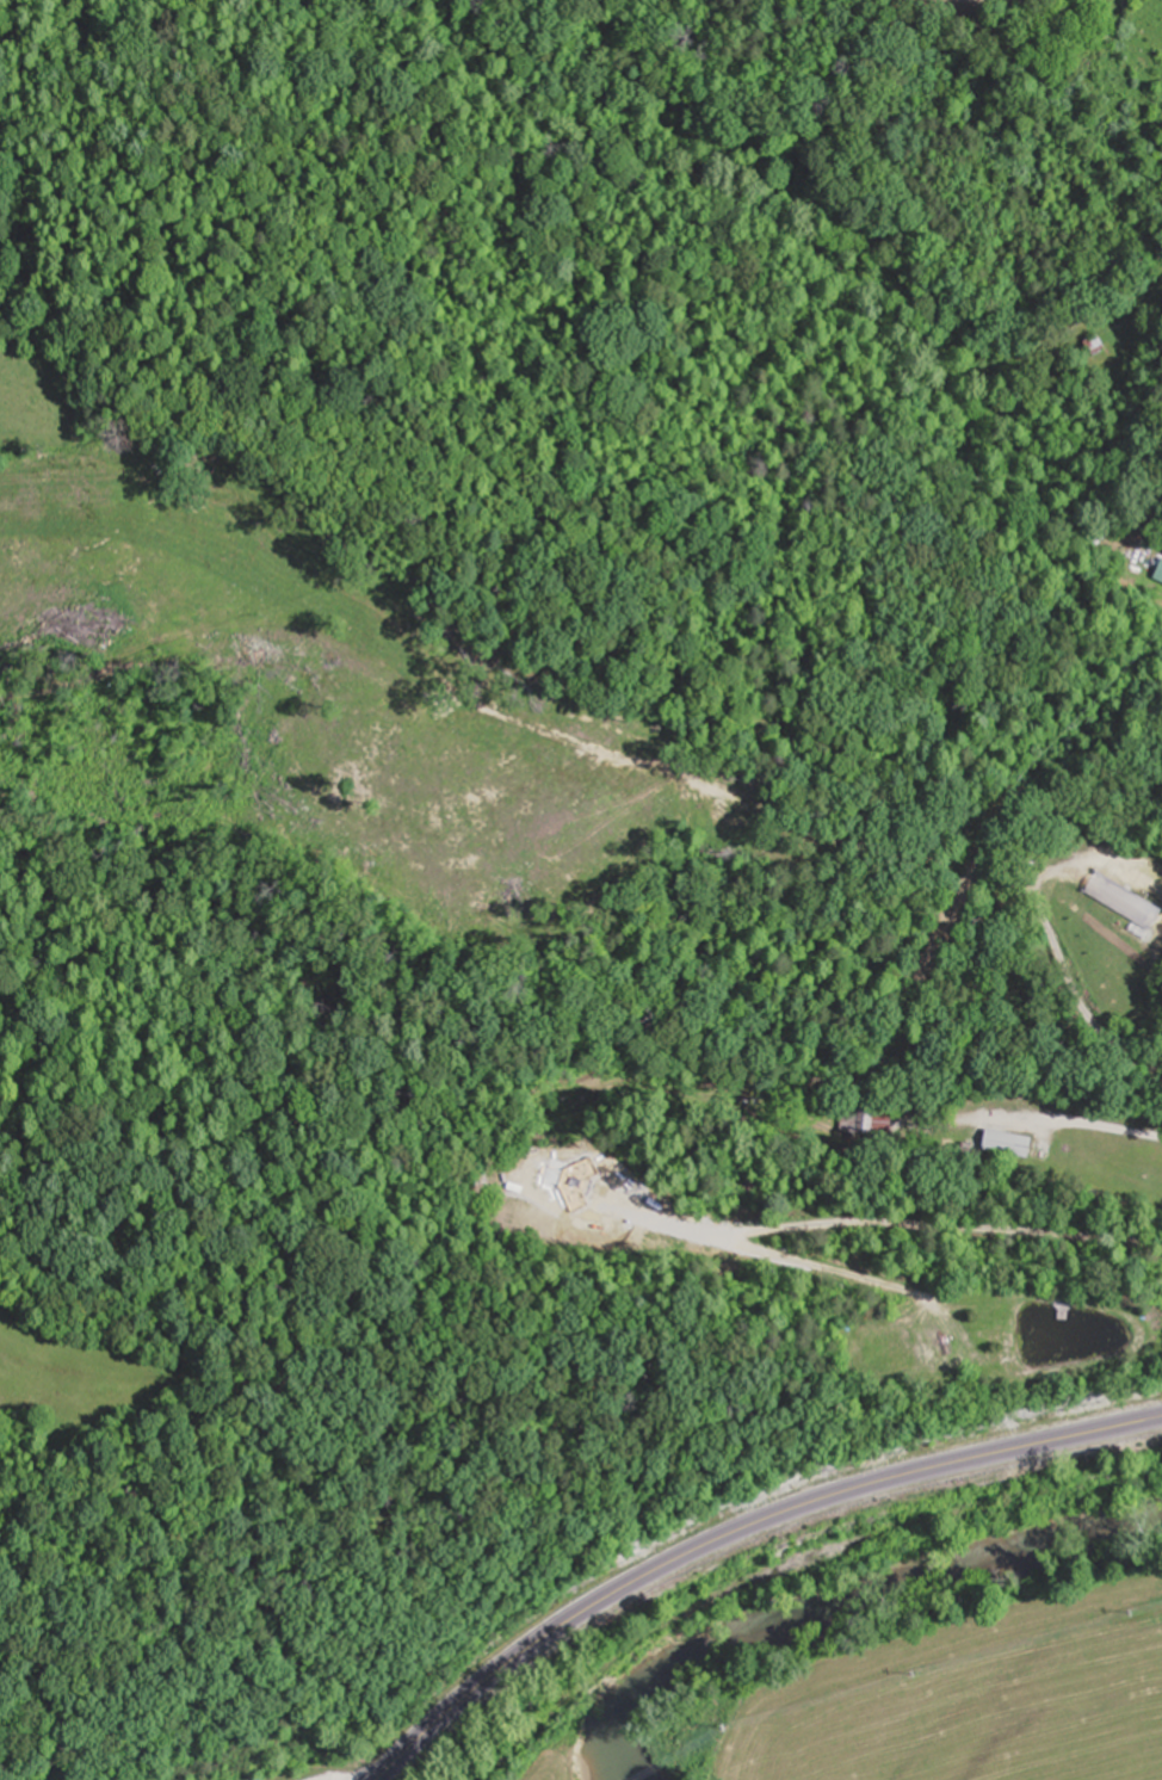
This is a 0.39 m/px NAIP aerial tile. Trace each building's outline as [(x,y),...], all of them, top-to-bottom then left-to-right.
[(1099,353),(1111,344),(1103,334),(1092,343),(1099,353)] [(1161,582),(1161,569),(1154,566),(1150,577),(1161,582)] [(891,1105),(838,1104),(837,1132),(890,1133),(891,1105)]
